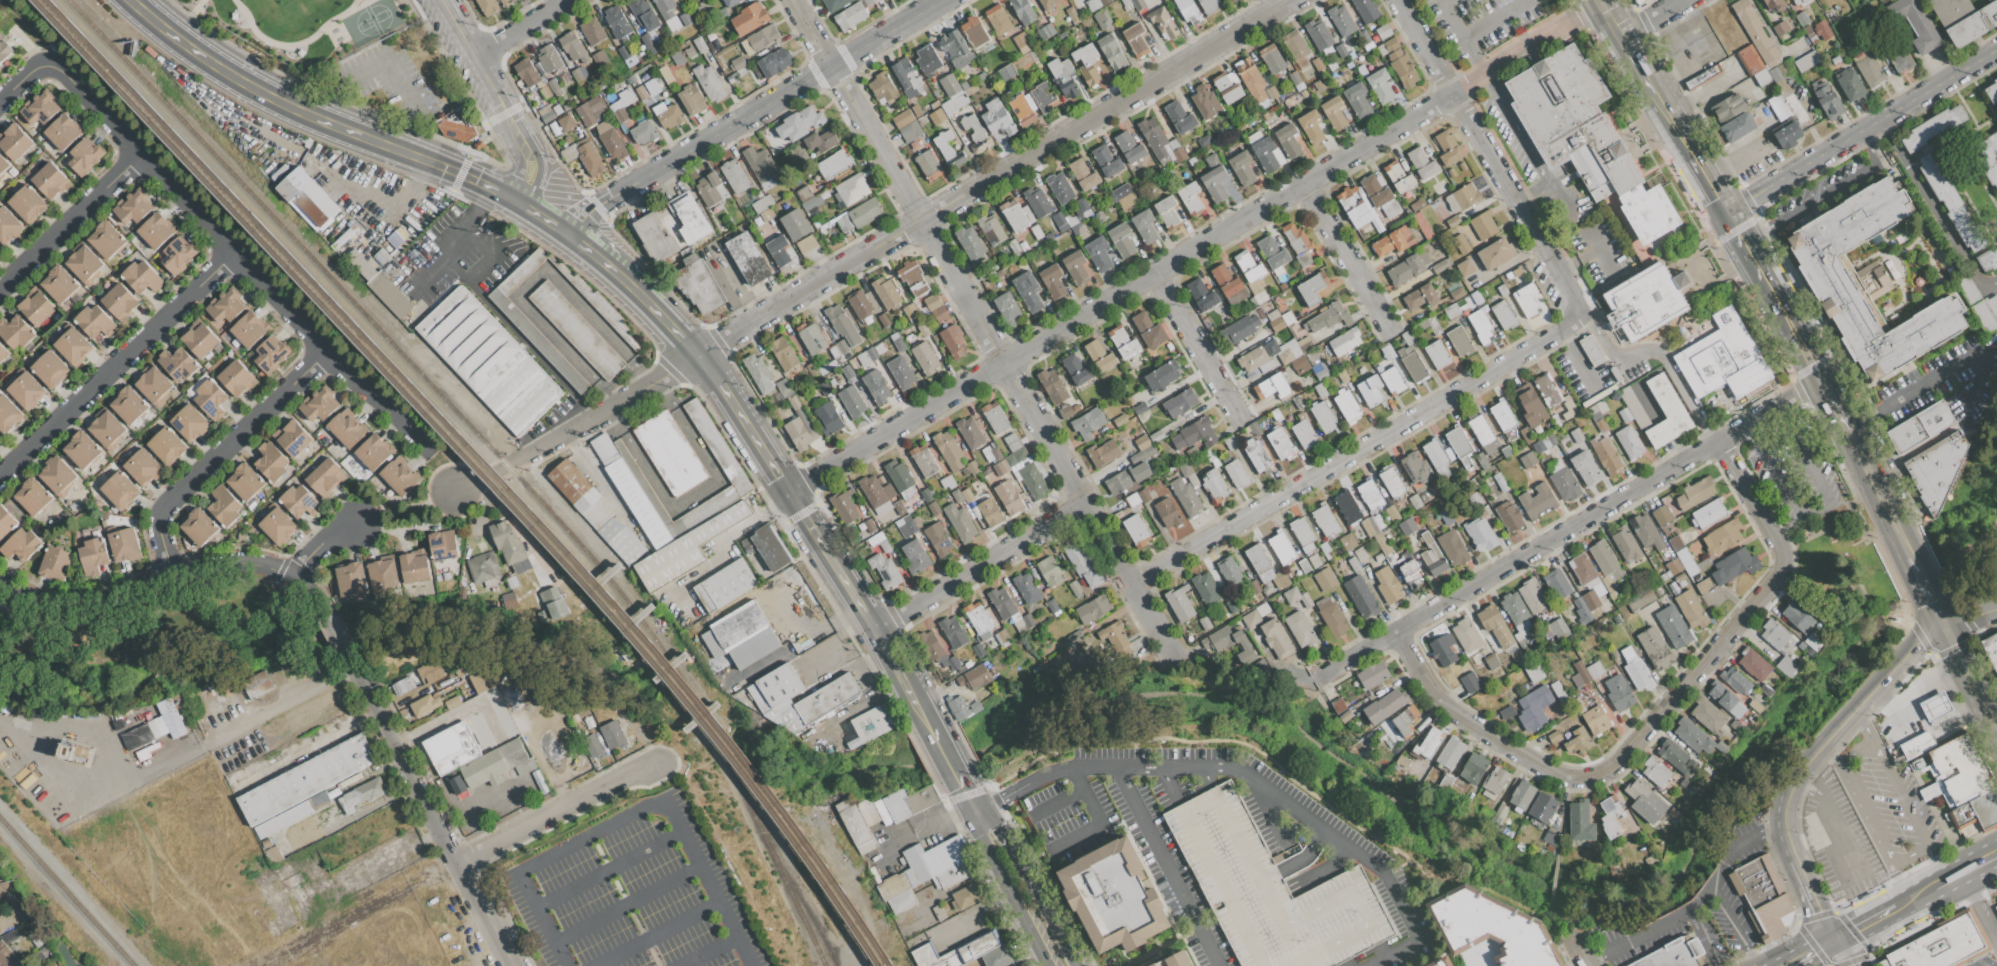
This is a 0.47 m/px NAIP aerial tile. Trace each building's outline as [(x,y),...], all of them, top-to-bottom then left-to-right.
[(485,17),(475,0),(495,0),(500,8),(485,17)] [(628,1),(630,0),(647,0),(662,25),(649,33),(643,23),(640,25),(627,4),(629,2),(628,1)] [(671,32),(652,0),(673,0),(676,6),(671,9),(681,26),(671,32)] [(728,10),(722,0),(744,0),(728,10)] [(829,14),(821,0),(853,0),(829,14)] [(860,1),(860,0),(878,0),(864,8),(860,1)] [(1024,26),(1009,0),(1027,0),(1036,15),(1033,17),(1035,20),(1024,26)] [(1046,12),(1038,0),(1062,0),(1051,6),(1052,8),(1046,12)] [(1085,2),(1088,0),(1099,0),(1103,6),(1091,13),(1085,2)] [(1131,2),(1130,0),(1143,0),(1147,6),(1137,12),(1131,2)] [(1186,22),(1173,0),(1193,0),(1201,13),(1199,14),(1203,20),(1192,26),(1189,21),(1186,22)] [(1207,17),(1197,0),(1218,0),(1221,5),(1216,7),(1218,10),(1207,17)] [(1352,3),(1356,0),(1371,0),(1381,16),(1366,25),(1352,3)] [(1730,5),(1738,0),(1747,0),(1781,56),(1765,65),(1730,5)] [(1770,10),(1764,0),(1783,0),(1784,2),(1787,6),(1777,12),(1775,7),(1770,10)] [(1884,7),(1896,0),(1918,0),(1943,42),(1918,57),(1909,41),(1916,36),(1904,17),(1894,23),(1884,7)] [(1996,25),(1996,0),(1927,0),(1956,50),(1996,25)] [(730,19),(741,13),(739,11),(755,2),(756,3),(759,1),(762,7),(763,7),(770,18),(740,37),(730,19)] [(833,17),(860,1),(864,8),(868,16),(854,24),(855,26),(843,34),(833,17)] [(998,36),(997,36),(996,36),(995,35),(995,34),(995,33),(995,32),(995,31),(984,12),(999,3),(1013,28),(998,36)] [(633,31),(618,40),(604,17),(607,15),(604,10),(611,6),(611,8),(617,5),(633,31)] [(1064,10),(1071,5),(1080,21),(1074,25),(1064,10)] [(1343,5),(1357,29),(1342,38),(1326,11),(1335,6),(1337,9),(1343,5)] [(1147,15),(1163,6),(1175,26),(1174,27),(1178,34),(1169,39),(1165,32),(1161,34),(1154,23),(1152,24),(1147,15)] [(1091,15),(1104,7),(1113,23),(1101,30),(1091,15)] [(724,9),(729,17),(718,23),(713,15),(724,9)] [(679,16),(688,11),(697,26),(688,31),(679,16)] [(1795,16),(1803,11),(1809,22),(1801,27),(1795,16)] [(960,26),(968,21),(966,18),(971,15),(973,18),(976,16),(990,40),(974,49),(970,42),(969,43),(966,38),(967,37),(960,26)] [(579,25),(594,16),(600,27),(601,26),(603,28),(602,29),(607,38),(591,47),(580,29),(581,28),(579,25)] [(1813,25),(1824,18),(1833,35),(1823,41),(1819,35),(1817,36),(1812,29),(1815,27),(1813,25)] [(1771,27),(1785,19),(1791,30),(1778,37),(1771,27)] [(1321,22),(1334,43),(1319,52),(1303,25),(1312,20),(1315,25),(1321,22)] [(1122,32),(1140,21),(1146,31),(1140,34),(1150,50),(1137,58),(1122,32)] [(746,38),(771,22),(780,37),(755,52),(746,38)] [(1036,31),(1050,23),(1056,33),(1042,41),(1036,31)] [(1392,34),(1383,39),(1377,29),(1386,23),(1392,34)] [(558,39),(565,35),(564,34),(572,29),(590,60),(582,65),(579,58),(572,62),(567,54),(565,55),(558,43),(560,42),(558,39)] [(680,33),(685,29),(689,35),(683,39),(680,33)] [(947,34),(956,29),(971,53),(972,52),(976,58),(956,70),(948,58),(951,57),(947,50),(944,53),(938,43),(941,41),(939,38),(944,35),(946,38),(948,36),(947,34)] [(1281,38),(1295,29),(1310,53),(1296,62),(1281,38)] [(1364,45),(1357,33),(1364,29),(1371,41),(1364,45)] [(1011,38),(1023,31),(1033,49),(1028,52),(1022,56),(1011,38)] [(639,37),(648,32),(659,50),(650,55),(639,37)] [(1096,41),(1111,32),(1129,62),(1114,71),(1096,41)] [(1349,38),(1355,34),(1360,42),(1354,46),(1349,38)] [(700,54),(692,40),(700,36),(708,49),(700,54)] [(1400,46),(1382,57),(1376,47),(1394,36),(1400,46)] [(15,51),(0,65),(0,41),(1,42),(4,39),(15,51)] [(1371,41),(1374,46),(1366,51),(1363,46),(1364,45),(1371,41)] [(1257,52),(1273,42),(1288,67),(1272,76),(1257,52)] [(1596,105),(1600,112),(1603,111),(1641,175),(1640,175),(1643,182),(1640,184),(1647,195),(1656,189),(1676,222),(1644,241),(1614,191),(1595,202),(1568,158),(1549,170),(1509,104),(1514,101),(1503,83),(1571,42),(1582,60),(1587,57),(1611,96),(1596,105)] [(549,43),(563,65),(554,71),(554,69),(547,73),(537,57),(543,54),(540,49),(549,43)] [(1091,43),(1099,56),(1093,59),(1100,70),(1096,72),(1100,78),(1097,80),(1098,82),(1089,88),(1078,68),(1083,65),(1080,59),(1075,62),(1070,54),(1081,47),(1082,49),(1091,43)] [(1334,47),(1341,43),(1348,54),(1341,59),(1334,47)] [(927,79),(912,54),(929,44),(942,65),(932,72),(934,75),(927,79)] [(1735,53),(1751,44),(1765,67),(1752,75),(1749,77),(1735,53)] [(1915,65),(1898,75),(1886,54),(1902,44),(1915,65)] [(617,49),(618,48),(618,47),(621,45),(622,46),(624,45),(630,56),(633,54),(639,62),(629,68),(617,49)] [(684,50),(691,46),(696,54),(689,58),(684,50)] [(782,47),(784,51),(787,49),(792,57),(789,59),(792,63),(767,78),(757,61),(772,52),(772,53),(782,47)] [(1388,63),(1390,62),(1388,59),(1389,58),(1387,55),(1399,48),(1403,55),(1404,54),(1420,79),(1413,83),(1415,86),(1406,92),(1388,63)] [(596,67),(608,61),(602,49),(590,55),(596,67)] [(1033,49),(1039,58),(1034,62),(1028,52),(1033,49)] [(1799,73),(1793,63),(1814,50),(1820,61),(1799,73)] [(1033,63),(1026,53),(1019,58),(1026,68),(1033,63)] [(1854,63),(1870,53),(1886,79),(1879,83),(1880,85),(1870,91),(1854,63)] [(730,61),(741,55),(747,65),(736,71),(730,61)] [(513,66),(520,62),(519,61),(527,56),(542,80),(527,89),(513,66)] [(920,85),(923,90),(908,100),(902,90),(904,89),(891,66),(898,62),(897,61),(906,56),(922,84),(920,85)] [(1311,61),(1318,56),(1325,68),(1318,73),(1311,61)] [(1059,86),(1062,84),(1058,77),(1055,79),(1046,64),(1057,57),(1060,62),(1067,58),(1075,71),(1068,75),(1080,94),(1070,99),(1067,94),(1064,96),(1059,86)] [(1234,69),(1244,63),(1242,60),(1247,57),(1265,85),(1262,87),(1268,97),(1256,104),(1234,69)] [(1327,65),(1334,61),(1338,68),(1331,72),(1327,65)] [(1688,91),(1683,83),(1718,63),(1722,71),(1688,91)] [(692,70),(701,64),(704,69),(709,65),(728,96),(716,103),(714,100),(711,102),(692,70)] [(1005,79),(1015,73),(1010,64),(1000,69),(1005,79)] [(570,71),(581,65),(589,77),(577,83),(570,71)] [(658,69),(665,65),(675,81),(668,86),(658,69)] [(1365,78),(1383,67),(1390,78),(1385,81),(1395,98),(1382,105),(1365,78)] [(1765,67),(1772,80),(1759,87),(1752,75),(1765,67)] [(1857,102),(1855,99),(1849,103),(1836,80),(1841,77),(1838,73),(1847,68),(1849,72),(1854,69),(1867,92),(1863,95),(1865,98),(1857,102)] [(868,84),(876,79),(874,76),(884,70),(898,94),(892,98),(894,101),(888,105),(886,102),(881,105),(868,84)] [(977,75),(983,71),(987,77),(981,81),(977,75)] [(1213,82),(1226,74),(1232,71),(1246,94),(1227,105),(1213,82)] [(1288,75),(1295,71),(1302,81),(1295,85),(1288,75)] [(938,80),(951,72),(962,91),(949,99),(938,80)] [(546,82),(553,77),(560,89),(553,93),(546,82)] [(644,84),(655,77),(663,90),(651,97),(644,84)] [(1314,83),(1322,78),(1328,86),(1319,92),(1314,83)] [(959,83),(965,80),(969,86),(963,90),(959,83)] [(1029,91),(1035,88),(1035,87),(1046,80),(1050,87),(1046,90),(1048,94),(1051,92),(1056,100),(1046,105),(1050,111),(1043,115),(1029,91)] [(1993,82),(1996,80),(1996,101),(1991,104),(1983,90),(1994,83),(1993,82)] [(1343,92),(1360,81),(1367,92),(1362,95),(1372,111),(1359,119),(1343,92)] [(1191,97),(1197,93),(1195,89),(1203,83),(1209,92),(1212,91),(1223,110),(1205,121),(1191,97)] [(1820,105),(1821,105),(1813,92),(1828,83),(1833,92),(1835,91),(1846,110),(1829,121),(1820,105)] [(677,94),(685,89),(684,87),(690,84),(691,85),(693,84),(707,108),(698,113),(698,112),(691,116),(677,94)] [(634,89),(642,85),(648,96),(641,101),(634,89)] [(1265,90),(1273,85),(1279,95),(1272,100),(1265,90)] [(610,105),(620,99),(617,94),(629,87),(636,98),(614,112),(610,105)] [(35,100),(34,99),(34,98),(34,97),(34,95),(35,95),(37,94),(38,94),(39,94),(40,95),(45,91),(53,99),(51,101),(59,110),(43,125),(38,120),(32,125),(19,111),(29,101),(32,103),(35,100)] [(940,104),(949,99),(962,91),(965,97),(967,96),(970,102),(947,115),(940,104)] [(1008,103),(1015,98),(1014,97),(1021,92),(1023,96),(1027,93),(1037,109),(1032,111),(1037,119),(1023,127),(1008,103)] [(1766,100),(1779,92),(1793,114),(1779,122),(1766,100)] [(1736,94),(1746,110),(1720,125),(1711,109),(1715,107),(1714,105),(1729,95),(1731,98),(1736,94)] [(1320,106),(1338,95),(1345,106),(1339,110),(1349,125),(1336,133),(1320,106)] [(575,109),(596,96),(606,113),(596,119),(597,121),(586,128),(575,109)] [(984,105),(997,97),(1017,131),(1008,136),(1005,132),(1002,134),(998,129),(990,133),(980,115),(987,111),(984,105)] [(1163,108),(1177,99),(1187,116),(1193,113),(1199,123),(1180,135),(1163,108)] [(562,105),(569,100),(573,107),(566,111),(562,105)] [(663,128),(651,108),(662,102),(666,107),(671,104),(673,106),(676,103),(686,120),(677,125),(677,124),(668,129),(667,126),(663,128)] [(910,107),(916,103),(923,114),(917,118),(910,107)] [(540,116),(537,111),(548,104),(551,109),(540,116)] [(1951,128),(1949,126),(1924,141),(1926,143),(1908,154),(1899,140),(1911,133),(1910,131),(1946,109),(1947,111),(1959,104),(1967,118),(1951,128)] [(797,113),(810,105),(816,114),(821,111),(827,121),(814,129),(812,125),(806,128),(809,133),(793,142),(789,135),(781,140),(774,129),(785,122),(783,120),(797,112),(797,113)] [(614,113),(623,107),(629,117),(620,123),(614,113)] [(928,115),(940,107),(947,119),(935,127),(928,115)] [(891,118),(908,108),(915,120),(909,123),(898,130),(891,118)] [(1296,119),(1314,108),(1322,121),(1316,124),(1325,139),(1313,147),(1296,119)] [(540,116),(551,109),(556,117),(545,124),(540,116)] [(1757,127),(1728,144),(1718,127),(1747,110),(1757,127)] [(61,152),(43,132),(64,112),(75,123),(72,126),(80,134),(61,152)] [(576,125),(564,132),(557,120),(568,113),(576,125)] [(976,143),(974,142),(972,140),(971,139),(971,136),(971,134),(974,133),(971,127),(965,130),(960,121),(962,120),(961,119),(965,117),(966,118),(973,114),(981,127),(983,128),(984,130),(984,133),(987,138),(989,137),(994,146),(983,153),(982,151),(978,154),(973,152),(971,148),(972,145),(976,143)] [(1770,129),(1792,116),(1803,135),(1795,140),(1797,143),(1783,151),(1770,129)] [(1136,124),(1145,119),(1146,121),(1153,117),(1170,143),(1164,147),(1168,154),(1158,160),(1136,124)] [(629,131),(638,125),(637,124),(644,119),(645,121),(649,118),(659,136),(651,141),(650,139),(641,144),(640,143),(637,144),(629,131)] [(597,136),(598,136),(593,127),(607,119),(619,138),(621,137),(625,144),(623,146),(629,154),(622,159),(620,156),(616,159),(615,157),(611,159),(597,136)] [(915,120),(923,133),(918,137),(909,123),(915,120)] [(468,141),(467,143),(444,137),(444,135),(439,125),(448,121),(471,127),(477,135),(468,141)] [(14,161),(0,146),(0,133),(4,129),(5,130),(14,122),(34,143),(14,161)] [(1273,133),(1291,122),(1298,133),(1293,137),(1302,152),(1289,160),(1273,133)] [(898,130),(909,123),(918,137),(907,143),(898,130)] [(1464,156),(1445,167),(1438,157),(1444,154),(1434,137),(1447,128),(1464,156)] [(812,149),(808,151),(802,140),(816,132),(818,137),(831,129),(839,142),(816,156),(812,149)] [(932,139),(939,135),(938,133),(942,131),(943,133),(949,129),(954,138),(947,142),(950,148),(952,148),(953,149),(954,151),(954,152),(954,154),(955,155),(961,151),(967,161),(959,166),(959,167),(954,170),(953,169),(950,171),(944,161),(946,160),(938,147),(937,148),(932,139)] [(1113,138),(1127,129),(1137,146),(1142,143),(1149,153),(1130,165),(1113,138)] [(1250,147),(1245,139),(1260,130),(1264,138),(1250,147)] [(1986,137),(1996,130),(1996,150),(1992,153),(1994,156),(1993,157),(1996,164),(1996,190),(1994,185),(1991,186),(1969,149),(1987,138),(1986,137)] [(1196,140),(1208,133),(1213,142),(1201,149),(1196,140)] [(1264,138),(1270,134),(1277,146),(1270,150),(1279,165),(1266,173),(1250,147),(1264,138)] [(99,157),(99,159),(99,160),(99,161),(99,162),(98,163),(97,164),(95,164),(94,164),(93,163),(90,165),(93,168),(83,178),(69,163),(75,157),(70,151),(85,138),(94,148),(96,146),(103,153),(99,157)] [(476,149),(473,145),(482,139),(485,144),(476,149)] [(559,152),(574,143),(577,147),(588,140),(605,168),(593,176),(580,154),(565,163),(559,152)] [(1090,151),(1104,143),(1114,159),(1119,156),(1125,167),(1107,178),(1090,151)] [(764,148),(781,177),(773,182),(771,177),(759,184),(740,152),(752,145),(757,153),(764,148)] [(1170,152),(1181,146),(1188,157),(1177,164),(1170,152)] [(1439,170),(1420,182),(1414,171),(1415,170),(1405,154),(1419,146),(1429,162),(1433,159),(1439,170)] [(825,180),(816,165),(835,153),(835,152),(841,148),(846,157),(850,155),(854,163),(836,174),(832,176),(832,178),(829,180),(827,179),(825,180)] [(1227,160),(1246,148),(1253,159),(1251,160),(1253,162),(1249,165),(1258,180),(1244,188),(1227,160)] [(929,182),(914,157),(929,149),(944,174),(929,182)] [(1916,158),(1928,151),(1949,185),(1951,184),(1987,245),(1973,253),(1968,246),(1966,247),(1945,213),(1948,211),(1941,200),(1938,201),(1918,168),(1921,166),(1916,158)] [(1204,159),(1214,152),(1221,164),(1211,171),(1204,159)] [(10,165),(0,175),(0,154),(10,165)] [(1067,165),(1081,157),(1091,173),(1096,171),(1102,181),(1084,192),(1067,165)] [(719,167),(723,165),(722,164),(727,161),(728,162),(734,158),(751,186),(736,195),(719,167)] [(1406,177),(1411,173),(1417,183),(1397,196),(1391,186),(1392,184),(1382,167),(1395,159),(1406,177)] [(31,179),(51,161),(68,179),(59,187),(62,190),(51,200),(31,179)] [(1199,178),(1211,171),(1221,164),(1229,176),(1219,182),(1228,197),(1215,205),(1199,178)] [(274,188),(315,231),(339,208),(298,165),(274,188)] [(699,183),(697,181),(707,175),(714,171),(721,183),(715,187),(722,199),(708,208),(695,186),(699,183)] [(834,187),(860,171),(865,180),(864,181),(871,192),(846,207),(834,187)] [(1044,179),(1053,174),(1054,176),(1061,172),(1076,196),(1061,206),(1044,179)] [(1359,181),(1373,173),(1375,177),(1380,174),(1402,211),(1387,220),(1379,206),(1375,209),(1369,199),(1369,198),(1359,181)] [(1843,202),(1842,201),(1873,183),(1874,184),(1887,176),(1896,192),(1902,188),(1910,201),(1904,205),(1909,214),(1895,222),(1895,223),(1866,240),(1866,239),(1843,252),(1855,272),(1871,262),(1875,267),(1880,264),(1893,288),(1872,300),(1889,330),(1911,317),(1910,315),(1941,298),(1942,299),(1948,295),(1951,300),(1957,296),(1965,310),(1960,313),(1968,327),(1958,333),(1958,334),(1932,349),(1931,348),(1914,357),(1915,358),(1896,370),(1895,369),(1879,379),(1878,377),(1871,381),(1868,376),(1866,377),(1856,360),(1853,362),(1840,338),(1842,337),(1831,317),(1829,319),(1819,303),(1822,302),(1821,300),(1818,302),(1797,267),(1800,265),(1789,247),(1790,247),(1786,238),(1793,234),(1792,232),(1799,228),(1799,227),(1828,210),(1829,211),(1843,202)] [(1176,192),(1195,180),(1201,190),(1195,194),(1205,210),(1192,218),(1176,192)] [(1452,194),(1470,182),(1476,192),(1479,191),(1483,198),(1462,210),(1452,194)] [(8,202),(28,183),(48,205),(46,207),(47,208),(40,214),(39,214),(34,218),(36,219),(30,224),(28,223),(8,202)] [(796,192),(806,185),(813,195),(802,202),(796,192)] [(1113,193),(1124,185),(1129,193),(1117,200),(1113,193)] [(1370,220),(1355,229),(1335,196),(1343,190),(1342,189),(1349,185),(1351,188),(1356,186),(1357,187),(1359,186),(1385,229),(1378,233),(1370,220)] [(1021,192),(1031,186),(1035,192),(1040,189),(1052,210),(1038,219),(1021,192)] [(127,199),(127,197),(127,196),(128,195),(129,194),(130,193),(131,193),(133,193),(134,194),(138,190),(145,197),(143,200),(152,209),(137,224),(132,219),(126,224),(112,210),(118,204),(117,203),(122,198),(125,201),(127,199)] [(667,203),(690,190),(713,230),(686,246),(676,230),(684,226),(678,215),(676,217),(667,203)] [(1117,200),(1129,193),(1132,191),(1136,197),(1130,201),(1133,204),(1123,210),(1117,200)] [(802,204),(807,212),(822,201),(817,194),(802,204)] [(1153,205),(1171,194),(1177,204),(1172,207),(1182,224),(1169,232),(1153,205)] [(751,204),(764,196),(770,207),(757,215),(751,204)] [(847,214),(846,212),(874,196),(885,213),(857,230),(855,227),(847,214)] [(1409,205),(1422,197),(1427,204),(1414,212),(1409,205)] [(1076,202),(1084,198),(1093,214),(1080,222),(1074,212),(1080,208),(1076,202)] [(999,206),(1007,201),(1008,203),(1015,199),(1030,224),(1023,229),(1024,230),(1020,233),(1019,231),(1015,234),(999,206)] [(3,244),(0,241),(0,209),(4,205),(25,227),(21,231),(22,232),(15,239),(13,237),(8,241),(7,240),(3,244)] [(779,219),(799,207),(813,231),(793,242),(779,219)] [(1129,219),(1148,207),(1156,219),(1150,223),(1159,237),(1146,246),(1129,219)] [(764,222),(760,214),(770,208),(775,216),(764,222)] [(1489,216),(1498,231),(1481,241),(1469,220),(1489,208),(1493,214),(1489,216)] [(1100,223),(1094,213),(1101,209),(1106,218),(1100,223)] [(631,223),(654,210),(661,224),(658,225),(665,237),(670,234),(679,249),(654,263),(631,223)] [(136,231),(157,211),(159,212),(167,220),(166,221),(168,222),(165,225),(174,233),(154,251),(136,231)] [(1051,217),(1060,211),(1070,228),(1061,233),(1051,217)] [(1412,216),(1420,211),(1435,236),(1427,241),(1412,216)] [(855,227),(843,234),(835,221),(847,214),(855,227)] [(975,220),(985,214),(988,219),(994,216),(1006,237),(991,247),(975,220)] [(1461,222),(1450,228),(1445,221),(1456,214),(1461,222)] [(127,242),(107,260),(87,238),(98,228),(97,227),(104,221),(104,222),(107,220),(127,242)] [(1106,232),(1126,220),(1133,231),(1126,235),(1136,251),(1123,260),(1106,232)] [(1302,269),(1295,257),(1297,256),(1280,228),(1291,222),(1297,231),(1301,229),(1309,242),(1312,240),(1316,247),(1313,249),(1319,259),(1302,269)] [(1378,257),(1371,245),(1404,225),(1414,243),(1398,252),(1395,247),(1378,257)] [(954,233),(963,227),(965,229),(971,226),(986,251),(971,260),(954,233)] [(723,244),(746,230),(773,275),(749,289),(723,244)] [(1461,255),(1451,238),(1461,232),(1471,249),(1461,255)] [(765,244),(782,233),(797,258),(789,262),(791,265),(781,271),(765,244)] [(1256,243),(1271,233),(1281,251),(1286,247),(1293,259),(1273,271),(1256,243)] [(796,243),(811,234),(818,245),(803,254),(796,243)] [(1084,246),(1102,235),(1108,246),(1103,249),(1114,266),(1101,274),(1084,246)] [(1488,272),(1476,253),(1503,236),(1508,244),(1510,242),(1517,254),(1515,256),(1488,272)] [(178,237),(187,246),(189,244),(196,251),(191,256),(192,257),(192,258),(192,259),(192,261),(191,262),(190,262),(189,263),(188,263),(187,262),(186,261),(183,263),(186,267),(176,277),(173,273),(171,275),(160,262),(167,256),(163,251),(178,237)] [(1007,243),(1014,239),(1024,255),(1017,259),(1007,243)] [(86,285),(65,263),(70,259),(68,257),(74,252),(76,253),(85,244),(104,264),(99,268),(102,271),(94,278),(94,280),(94,282),(93,283),(91,285),(90,285),(88,286),(86,285)] [(503,298),(586,386),(580,399),(484,296),(541,245),(573,275),(619,322),(636,347),(632,354),(545,261),(503,298)] [(1994,249),(1996,247),(1996,266),(1992,269),(1991,267),(1983,272),(1975,257),(1992,247),(1994,249)] [(1257,265),(1261,263),(1267,273),(1263,275),(1249,284),(1233,257),(1247,248),(1257,265)] [(1060,260),(1079,249),(1086,260),(1081,263),(1089,276),(1075,285),(1060,260)] [(696,251),(726,302),(703,316),(696,304),(694,305),(689,298),(688,299),(684,293),(683,294),(680,288),(678,289),(670,276),(686,266),(682,259),(696,251)] [(1395,288),(1386,272),(1405,261),(1404,260),(1416,253),(1417,255),(1425,251),(1431,261),(1423,265),(1426,270),(1415,277),(1414,276),(1395,288)] [(1435,275),(1431,267),(1444,259),(1445,259),(1448,257),(1452,264),(1449,266),(1449,267),(1435,275)] [(1463,278),(1455,265),(1469,257),(1476,270),(1463,278)] [(144,260),(166,283),(155,293),(149,286),(145,289),(146,290),(140,296),(121,274),(135,261),(139,265),(144,260)] [(923,273),(921,274),(930,289),(916,297),(905,280),(903,281),(897,271),(915,260),(923,273)] [(1678,291),(1689,309),(1630,344),(1628,341),(1621,345),(1613,331),(1610,332),(1602,317),(1611,312),(1601,295),(1660,260),(1671,279),(1683,271),(1691,284),(1678,291)] [(1037,273),(1055,262),(1063,275),(1059,278),(1068,293),(1054,301),(1037,273)] [(1230,305),(1209,270),(1222,262),(1233,280),(1239,276),(1250,294),(1230,305)] [(60,305),(40,284),(50,274),(49,274),(51,272),(50,271),(57,265),(58,265),(60,264),(81,286),(60,305)] [(1001,269),(1004,274),(996,279),(993,274),(1001,269)] [(1011,280),(1029,269),(1040,287),(1034,290),(1044,307),(1032,314),(1011,280)] [(365,284),(399,320),(413,306),(379,270),(365,284)] [(1323,270),(1331,283),(1317,292),(1322,301),(1309,308),(1296,286),(1323,270)] [(1503,275),(1510,271),(1513,276),(1507,280),(1503,275)] [(1202,313),(1185,284),(1200,275),(1211,292),(1215,290),(1221,301),(1202,313)] [(891,311),(890,308),(887,310),(873,289),(874,289),(870,283),(882,276),(885,281),(889,279),(902,301),(899,303),(900,305),(891,311)] [(542,280),(621,366),(604,384),(525,300),(542,280)] [(101,300),(120,281),(140,303),(131,311),(133,313),(122,322),(101,300)] [(1278,286),(1285,282),(1288,287),(1281,291),(1278,286)] [(1439,300),(1428,307),(1425,302),(1409,311),(1401,298),(1417,289),(1429,282),(1439,300)] [(1535,309),(1538,313),(1527,319),(1512,293),(1532,282),(1538,291),(1532,294),(1539,307),(1535,309)] [(514,439),(410,328),(457,284),(561,394),(514,439)] [(1496,287),(1503,284),(1508,292),(1501,296),(1496,287)] [(1449,294),(1462,287),(1466,294),(1453,301),(1449,294)] [(221,299),(220,297),(220,296),(220,295),(221,294),(222,293),(223,292),(224,292),(225,292),(226,293),(232,288),(239,296),(236,299),(245,308),(230,322),(225,318),(218,324),(204,310),(210,304),(209,303),(213,299),(217,302),(221,299)] [(57,309),(37,328),(17,307),(28,296),(30,298),(39,289),(57,309)] [(857,294),(856,292),(860,289),(873,310),(869,312),(871,314),(859,321),(846,300),(857,294)] [(1470,294),(1478,290),(1484,301),(1477,305),(1470,294)] [(993,300),(1007,291),(1021,314),(1016,317),(1018,322),(1009,327),(993,300)] [(923,300),(935,292),(943,305),(930,312),(923,300)] [(1995,294),(1984,301),(1996,323),(1996,297),(1995,294)] [(1306,322),(1328,308),(1326,305),(1337,299),(1339,302),(1346,312),(1348,311),(1352,319),(1354,322),(1348,326),(1346,323),(1344,324),(1342,320),(1328,328),(1327,325),(1313,334),(1310,329),(1306,331),(1302,325),(1306,322)] [(1490,307),(1504,299),(1518,323),(1504,332),(1490,307)] [(902,308),(913,302),(920,314),(909,320),(902,308)] [(1449,319),(1443,309),(1455,302),(1461,312),(1449,319)] [(837,333),(823,311),(831,306),(832,308),(839,303),(862,341),(851,347),(844,335),(842,336),(840,333),(838,334),(837,333)] [(97,304),(119,328),(109,337),(102,330),(98,333),(99,334),(94,340),(74,319),(88,305),(92,309),(97,304)] [(1711,315),(1730,304),(1773,377),(1735,400),(1725,382),(1697,399),(1672,356),(1719,329),(1711,315)] [(938,323),(932,313),(944,305),(951,316),(938,323)] [(1255,310),(1260,307),(1265,316),(1260,319),(1255,310)] [(1280,316),(1270,322),(1266,314),(1276,308),(1280,316)] [(1489,330),(1495,340),(1484,346),(1466,316),(1480,308),(1492,328),(1489,330)] [(1159,323),(1169,339),(1150,350),(1130,318),(1144,309),(1154,326),(1159,323)] [(230,330),(251,310),(261,321),(259,323),(267,331),(248,349),(230,330)] [(1280,316),(1289,310),(1295,320),(1286,326),(1280,316)] [(13,349),(0,335),(0,324),(5,319),(9,323),(12,321),(11,319),(17,313),(37,334),(22,348),(19,344),(13,349)] [(877,317),(884,313),(891,324),(884,328),(877,317)] [(1254,328),(1256,330),(1231,345),(1227,339),(1224,340),(1220,332),(1222,331),(1221,330),(1246,315),(1249,319),(1256,315),(1261,323),(1254,328)] [(1425,319),(1432,315),(1442,332),(1435,336),(1425,319)] [(1286,326),(1275,333),(1269,323),(1270,322),(1280,316),(1286,326)] [(220,340),(200,359),(180,338),(190,329),(189,328),(194,324),(193,323),(199,317),(220,340)] [(897,332),(890,322),(898,318),(904,328),(897,332)] [(1294,336),(1288,327),(1298,321),(1304,330),(1294,336)] [(807,327),(814,323),(828,346),(811,356),(799,336),(794,328),(804,322),(807,327)] [(916,327),(924,322),(931,333),(923,338),(916,327)] [(963,349),(966,353),(955,360),(952,356),(938,333),(955,322),(969,345),(963,349)] [(54,345),(59,341),(56,338),(64,331),(64,329),(64,327),(66,325),(68,324),(70,323),(72,323),(93,346),(83,356),(86,359),(75,369),(54,345)] [(1123,358),(1107,332),(1120,325),(1130,342),(1135,339),(1140,348),(1123,358)] [(1337,357),(1328,342),(1356,325),(1361,334),(1358,336),(1362,342),(1337,357)] [(1445,334),(1459,325),(1475,351),(1467,356),(1465,353),(1459,357),(1445,334)] [(1400,335),(1410,329),(1417,341),(1408,346),(1400,335)] [(1593,366),(1578,341),(1591,333),(1606,359),(1593,366)] [(279,361),(277,363),(282,368),(271,379),(254,361),(260,355),(255,349),(271,334),(280,343),(282,341),(290,350),(285,356),(285,357),(285,358),(285,359),(285,360),(284,361),(283,361),(282,361),(280,361),(279,361)] [(788,345),(790,344),(795,352),(793,353),(799,361),(783,371),(767,345),(782,335),(788,345)] [(1303,353),(1296,342),(1308,335),(1315,346),(1303,353)] [(899,353),(892,341),(900,337),(907,348),(899,353)] [(1099,373),(1083,346),(1096,338),(1107,355),(1111,352),(1118,362),(1099,373)] [(1275,353),(1270,356),(1265,346),(1274,340),(1278,347),(1294,338),(1296,342),(1303,353),(1290,362),(1283,366),(1275,353)] [(835,343),(842,339),(849,350),(842,354),(835,343)] [(1423,348),(1439,339),(1452,361),(1437,370),(1423,348)] [(938,363),(940,365),(934,369),(935,372),(927,377),(910,350),(925,340),(939,362),(938,363)] [(9,353),(0,362),(0,343),(9,353)] [(1387,361),(1379,349),(1389,343),(1397,355),(1387,361)] [(1241,368),(1236,359),(1257,346),(1258,348),(1263,344),(1265,346),(1270,356),(1272,358),(1246,373),(1242,366),(1241,368)] [(1412,344),(1415,349),(1413,350),(1425,370),(1426,369),(1429,374),(1428,375),(1429,376),(1416,384),(1396,351),(1403,347),(1404,349),(1412,344)] [(828,349),(835,345),(841,355),(834,359),(828,349)] [(157,360),(160,357),(159,355),(166,349),(172,356),(175,353),(174,352),(181,346),(196,362),(195,363),(199,367),(186,380),(183,377),(177,381),(157,360)] [(872,361),(865,350),(871,346),(878,357),(872,361)] [(30,367),(50,348),(70,370),(61,379),(62,380),(60,381),(61,382),(54,388),(54,387),(52,388),(50,389),(30,367)] [(773,378),(769,380),(774,389),(764,395),(742,360),(752,353),(755,359),(759,356),(773,378)] [(1077,386),(1061,360),(1073,353),(1083,369),(1088,366),(1094,376),(1077,386)] [(1303,353),(1311,367),(1298,375),(1290,362),(1303,353)] [(900,387),(886,364),(901,354),(916,380),(910,384),(911,386),(901,392),(899,388),(900,387)] [(217,377),(237,358),(259,382),(253,388),(252,386),(247,391),(246,389),(237,398),(217,377)] [(1179,375),(1153,392),(1144,377),(1174,358),(1180,368),(1176,370),(1179,375)] [(1379,364),(1374,367),(1370,361),(1376,358),(1379,364)] [(1311,367),(1323,360),(1331,374),(1319,381),(1311,367)] [(163,399),(164,400),(164,402),(163,404),(162,405),(161,406),(159,407),(158,406),(156,406),(135,384),(139,380),(138,378),(144,373),(142,371),(151,362),(173,385),(169,390),(171,392),(163,399)] [(812,377),(805,366),(811,362),(818,374),(812,377)] [(841,368),(848,364),(854,375),(847,379),(841,368)] [(1395,365),(1408,387),(1406,388),(1407,390),(1402,393),(1400,391),(1397,393),(1394,390),(1390,393),(1379,375),(1395,365)] [(17,376),(16,374),(17,372),(18,370),(19,369),(21,368),(23,368),(25,368),(47,391),(38,400),(40,403),(33,409),(32,408),(27,412),(6,389),(11,385),(9,383),(17,376)] [(886,397),(887,401),(878,406),(861,377),(876,368),(892,394),(886,397)] [(1336,373),(1343,368),(1349,379),(1342,383),(1336,373)] [(1054,406),(1036,375),(1045,369),(1047,372),(1053,369),(1070,396),(1054,406)] [(1132,380),(1127,372),(1132,369),(1137,377),(1132,380)] [(1279,371),(1287,384),(1290,389),(1279,395),(1276,390),(1260,400),(1252,388),(1279,371)] [(1694,426),(1654,449),(1644,432),(1666,419),(1645,381),(1662,371),(1684,408),(1694,426)] [(1533,381),(1547,372),(1563,399),(1549,408),(1533,381)] [(1376,388),(1384,400),(1370,408),(1356,385),(1375,373),(1382,384),(1376,388)] [(229,397),(223,403),(222,403),(220,405),(226,413),(219,419),(218,417),(214,420),(194,399),(199,394),(196,390),(210,377),(229,397)] [(1617,391),(1640,377),(1664,418),(1641,432),(1633,419),(1626,406),(1617,391)] [(775,384),(784,378),(792,390),(783,396),(775,384)] [(818,385),(825,380),(833,389),(826,395),(818,385)] [(1320,399),(1313,387),(1322,381),(1329,393),(1320,399)] [(150,407),(130,425),(110,405),(120,396),(118,394),(129,384),(150,407)] [(836,393),(852,384),(867,410),(861,413),(861,416),(853,421),(850,415),(836,393)] [(311,423),(298,409),(313,396),(312,394),(322,385),(340,404),(323,421),(318,416),(311,423)] [(1168,413),(1167,413),(1161,403),(1172,396),(1173,398),(1190,387),(1199,402),(1171,418),(1168,413)] [(1354,419),(1356,422),(1349,426),(1333,398),(1339,395),(1336,391),(1343,387),(1345,391),(1348,389),(1363,414),(1354,419)] [(1535,427),(1530,429),(1522,416),(1527,413),(1517,396),(1531,387),(1549,418),(1535,427)] [(4,434),(0,430),(0,397),(4,393),(24,415),(13,426),(14,427),(7,433),(6,432),(4,434)] [(1514,418),(1518,425),(1503,434),(1488,408),(1499,402),(1497,399),(1503,395),(1515,417),(1514,418)] [(682,404),(697,396),(755,489),(658,549),(588,440),(606,430),(614,440),(620,437),(673,521),(733,483),(682,404)] [(797,416),(788,400),(794,396),(819,437),(807,444),(809,448),(800,453),(783,425),(797,416)] [(1915,415),(1941,399),(1954,422),(1928,437),(1915,415)] [(824,426),(814,410),(829,400),(845,426),(832,434),(826,437),(820,428),(824,426)] [(1317,404),(1323,400),(1341,430),(1336,433),(1334,429),(1325,434),(1309,409),(1312,407),(1311,404),(1316,401),(1317,404)] [(176,412),(188,401),(211,425),(195,440),(193,438),(189,442),(168,420),(168,418),(168,416),(168,415),(169,413),(171,412),(173,412),(174,412),(176,412)] [(1578,412),(1570,416),(1564,406),(1572,401),(1578,412)] [(1011,426),(996,435),(980,408),(989,402),(990,405),(996,402),(1011,426)] [(1132,409),(1143,402),(1148,409),(1137,416),(1132,409)] [(1071,407),(1077,403),(1081,409),(1074,413),(1071,407)] [(1057,410),(1069,404),(1071,407),(1074,413),(1075,414),(1063,421),(1057,410)] [(117,443),(117,445),(117,447),(117,449),(116,450),(114,451),(112,452),(110,451),(109,450),(88,429),(93,424),(91,423),(97,418),(94,416),(105,406),(127,429),(122,434),(124,436),(117,443)] [(326,425),(347,406),(353,413),(351,415),(360,426),(363,423),(369,430),(348,449),(326,425)] [(1624,424),(1617,412),(1626,406),(1633,419),(1624,424)] [(666,407),(708,475),(675,496),(632,428),(666,407)] [(1077,419),(1097,407),(1106,422),(1089,433),(1093,439),(1086,443),(1078,431),(1075,432),(1069,422),(1076,418),(1077,419)] [(1495,449),(1496,451),(1488,456),(1487,453),(1485,454),(1466,422),(1482,413),(1501,445),(1495,449)] [(1180,433),(1179,432),(1207,415),(1212,423),(1209,425),(1218,441),(1207,449),(1203,442),(1206,440),(1204,437),(1188,446),(1187,444),(1177,451),(1170,440),(1180,433)] [(1928,437),(1899,454),(1886,432),(1915,415),(1928,437)] [(955,423),(963,418),(965,421),(971,417),(986,441),(971,450),(955,423)] [(313,439),(293,458),(273,437),(293,418),(313,439)] [(1290,427),(1305,418),(1318,440),(1304,449),(1290,427)] [(1594,423),(1602,418),(1609,429),(1601,434),(1594,423)] [(1247,425),(1255,421),(1263,433),(1254,438),(1247,425)] [(1613,434),(1629,424),(1645,451),(1629,461),(1613,434)] [(166,425),(188,448),(168,467),(146,444),(166,425)] [(1465,455),(1472,467),(1466,470),(1460,459),(1459,459),(1444,435),(1460,425),(1474,450),(1465,455)] [(1518,431),(1527,426),(1535,440),(1527,445),(1518,431)] [(1265,435),(1279,427),(1294,452),(1281,460),(1265,435)] [(1569,432),(1578,427),(1586,439),(1577,445),(1569,432)] [(1149,436),(1160,429),(1164,437),(1153,443),(1149,436)] [(104,450),(83,471),(63,449),(73,440),(72,439),(74,437),(73,437),(80,431),(80,432),(82,430),(83,431),(84,430),(87,434),(88,433),(104,450)] [(941,434),(947,430),(964,456),(959,459),(963,465),(952,472),(931,437),(940,431),(941,434)] [(1958,430),(1968,446),(1935,520),(1902,464),(1958,430)] [(1003,438),(1013,432),(1018,439),(1007,445),(1003,438)] [(391,455),(372,472),(354,452),(375,433),(385,444),(382,446),(391,455)] [(1134,441),(1145,434),(1152,445),(1140,452),(1134,441)] [(1223,440),(1232,435),(1238,446),(1230,451),(1223,440)] [(1623,465),(1620,467),(1623,471),(1611,478),(1609,474),(1608,474),(1588,441),(1598,435),(1600,439),(1606,436),(1623,465)] [(1421,447),(1437,437),(1451,461),(1445,464),(1451,475),(1441,481),(1421,447)] [(1113,438),(1122,453),(1097,468),(1085,449),(1093,444),(1096,449),(1113,438)] [(1245,442),(1251,438),(1254,442),(1257,440),(1272,464),(1258,473),(1243,448),(1248,445),(1245,442)] [(1007,445),(1018,439),(1022,446),(1012,452),(1007,445)] [(270,440),(290,462),(285,467),(288,470),(274,484),(254,463),(261,457),(261,458),(264,455),(258,448),(265,442),(267,443),(270,440)] [(908,451),(917,445),(920,450),(925,447),(939,469),(925,478),(908,451)] [(1500,450),(1508,445),(1512,453),(1505,458),(1500,450)] [(1011,454),(1023,446),(1029,455),(1017,463),(1011,454)] [(121,464),(121,462),(121,461),(121,459),(122,458),(124,457),(125,456),(127,456),(129,457),(137,450),(138,451),(143,447),(165,470),(155,480),(153,478),(146,485),(144,483),(142,486),(121,464)] [(1204,452),(1210,448),(1216,457),(1211,461),(1209,461),(1204,452)] [(1400,460),(1407,456),(1406,453),(1414,449),(1421,461),(1424,459),(1432,473),(1429,474),(1430,476),(1414,485),(1400,460)] [(1570,459),(1586,449),(1603,478),(1586,488),(1570,459)] [(1474,456),(1482,451),(1491,466),(1483,471),(1474,456)] [(1519,458),(1532,451),(1539,462),(1526,470),(1519,458)] [(379,473),(399,454),(406,461),(403,464),(412,473),(414,470),(422,478),(402,497),(379,473)] [(1017,463),(1009,468),(1003,458),(1011,454),(1017,463)] [(68,490),(68,495),(64,498),(60,497),(40,475),(44,472),(42,469),(47,464),(46,463),(52,457),(54,458),(57,455),(78,477),(73,481),(75,483),(68,490)] [(305,479),(329,457),(348,477),(340,484),(338,482),(329,490),(331,493),(324,500),(305,479)] [(546,476),(567,457),(602,496),(597,500),(613,518),(620,522),(625,525),(647,549),(628,567),(546,476)] [(1216,457),(1220,464),(1215,467),(1211,461),(1216,457)] [(1003,458),(1009,468),(1010,470),(998,477),(991,466),(1003,458)] [(1223,467),(1237,458),(1249,479),(1251,477),(1253,481),(1241,489),(1239,486),(1236,488),(1223,467)] [(895,459),(898,464),(902,462),(915,483),(899,493),(883,467),(895,459)] [(967,464),(975,459),(981,470),(973,475),(967,464)] [(1016,470),(1032,461),(1048,489),(1042,493),(1044,497),(1035,503),(1016,470)] [(1103,481),(1130,465),(1132,468),(1145,461),(1152,473),(1112,497),(1103,481)] [(1178,466),(1186,461),(1201,485),(1194,489),(1186,477),(1184,478),(1178,466)] [(1832,470),(1832,461),(1821,462),(1821,471),(1832,470)] [(243,462),(245,463),(246,462),(267,484),(246,503),(225,481),(239,469),(237,468),(243,462)] [(1548,476),(1566,465),(1582,494),(1570,501),(1569,498),(1563,502),(1548,476)] [(1378,475),(1392,466),(1407,492),(1393,500),(1378,475)] [(1202,479),(1206,476),(1205,473),(1215,467),(1231,495),(1223,500),(1221,496),(1212,501),(1208,494),(1210,493),(1207,488),(1205,489),(1201,484),(1204,482),(1202,479)] [(1454,472),(1461,467),(1468,480),(1455,487),(1451,480),(1456,477),(1454,472)] [(125,477),(127,475),(142,491),(138,494),(139,496),(134,501),(133,499),(131,501),(130,500),(121,510),(100,488),(119,471),(125,477)] [(353,480),(373,480),(373,471),(353,471),(353,480)] [(1492,475),(1499,471),(1509,488),(1502,492),(1492,475)] [(939,480),(950,474),(957,485),(949,489),(948,486),(944,488),(939,480)] [(969,478),(976,474),(979,479),(972,482),(969,478)] [(857,480),(867,475),(868,478),(874,475),(888,501),(872,510),(867,502),(869,501),(857,480)] [(1709,475),(1715,484),(1713,486),(1716,492),(1683,512),(1674,499),(1684,493),(1681,487),(1688,483),(1690,486),(1709,475)] [(14,496),(20,490),(19,489),(25,484),(23,483),(30,477),(31,478),(34,476),(54,499),(49,503),(51,505),(45,510),(43,508),(33,518),(14,496)] [(1356,487),(1366,481),(1364,479),(1369,476),(1386,504),(1371,513),(1356,487)] [(1203,507),(1196,511),(1198,514),(1189,519),(1188,516),(1186,517),(1167,484),(1180,477),(1184,484),(1188,482),(1203,507)] [(992,487),(1009,478),(1025,508),(1009,518),(992,487)] [(958,485),(968,479),(978,496),(968,502),(958,485)] [(1559,505),(1553,509),(1551,506),(1536,515),(1537,518),(1531,522),(1516,497),(1527,491),(1531,498),(1538,494),(1533,486),(1544,480),(1559,505)] [(88,483),(94,481),(96,487),(90,489),(88,483)] [(212,494),(222,484),(243,506),(238,511),(241,515),(227,529),(208,509),(218,500),(212,494)] [(302,484),(321,506),(318,509),(320,511),(313,517),(306,510),(302,514),(303,515),(297,520),(278,500),(293,486),(296,489),(302,484)] [(379,495),(389,486),(403,502),(393,511),(379,495)] [(827,497),(837,492),(839,495),(853,487),(855,492),(849,496),(861,517),(844,526),(827,497)] [(919,492),(927,487),(933,499),(926,503),(919,492)] [(950,492),(958,488),(965,500),(957,504),(950,492)] [(1137,492),(1145,488),(1151,500),(1144,504),(1137,492)] [(1333,498),(1343,492),(1343,491),(1347,488),(1363,516),(1356,521),(1358,524),(1351,528),(1333,498)] [(979,494),(985,491),(988,496),(982,499),(979,494)] [(1136,492),(1141,502),(1130,508),(1125,498),(1136,492)] [(1407,498),(1417,492),(1424,505),(1415,510),(1407,498)] [(1467,497),(1475,492),(1477,495),(1482,492),(1488,502),(1475,509),(1467,497)] [(1720,496),(1722,499),(1720,501),(1726,511),(1728,509),(1730,513),(1701,530),(1698,526),(1695,528),(1690,520),(1694,518),(1691,513),(1720,496)] [(634,564),(747,497),(756,512),(701,545),(710,558),(651,593),(634,564)] [(971,508),(989,497),(992,501),(994,500),(1005,520),(989,529),(987,526),(983,529),(971,508)] [(1152,505),(1167,497),(1183,524),(1175,528),(1173,525),(1166,529),(1152,505)] [(1124,499),(1128,506),(1111,516),(1107,509),(1124,499)] [(69,506),(74,501),(81,509),(76,513),(69,506)] [(277,548),(257,525),(264,519),(263,517),(270,511),(267,508),(275,501),(299,527),(288,536),(290,539),(284,544),(283,542),(277,548)] [(927,505),(934,501),(941,513),(934,517),(927,505)] [(1310,512),(1320,506),(1319,504),(1324,501),(1342,532),(1334,536),(1332,533),(1325,537),(1319,527),(1318,528),(1313,521),(1315,520),(1310,512)] [(1493,508),(1505,501),(1506,502),(1509,501),(1511,504),(1513,503),(1514,505),(1516,503),(1522,514),(1520,515),(1525,524),(1508,534),(1493,508)] [(886,510),(901,502),(908,514),(893,523),(886,510)] [(963,507),(978,534),(971,538),(972,540),(963,545),(943,508),(953,502),(957,510),(963,507)] [(14,528),(0,541),(0,504),(18,523),(13,527),(14,528)] [(1384,509),(1393,504),(1401,518),(1392,524),(1384,509)] [(1650,513),(1664,504),(1673,519),(1659,527),(1650,513)] [(110,508),(114,505),(119,510),(115,514),(110,508)] [(196,508),(199,506),(220,529),(200,547),(179,525),(191,514),(190,513),(196,507),(196,508)] [(265,506),(269,510),(262,516),(259,512),(265,506)] [(1440,513),(1447,509),(1454,520),(1447,524),(1440,513)] [(60,514),(66,510),(71,515),(66,520),(60,514)] [(1122,522),(1137,513),(1152,538),(1145,542),(1146,545),(1138,549),(1122,522)] [(1646,513),(1666,546),(1657,552),(1652,544),(1643,549),(1632,530),(1634,529),(1628,520),(1639,514),(1640,517),(1646,513)] [(1117,516),(1121,523),(1116,526),(1112,519),(1117,516)] [(1287,525),(1302,516),(1316,540),(1311,542),(1315,548),(1305,554),(1287,525)] [(1360,523),(1371,516),(1379,531),(1368,537),(1360,523)] [(1397,525),(1411,516),(1418,529),(1404,537),(1397,525)] [(1701,538),(1736,516),(1742,526),(1737,529),(1743,539),(1716,555),(1715,553),(1712,555),(1701,538)] [(863,521),(870,517),(877,530),(870,534),(863,521)] [(1463,524),(1471,519),(1473,522),(1483,517),(1499,544),(1487,551),(1485,548),(1479,552),(1463,524)] [(510,525),(515,538),(519,537),(528,558),(508,566),(501,549),(498,550),(487,524),(502,518),(505,526),(510,525)] [(896,527),(912,518),(919,530),(903,539),(896,527)] [(771,520),(796,558),(776,573),(759,550),(752,555),(741,541),(771,520)] [(923,529),(939,520),(954,547),(947,551),(949,554),(940,559),(923,529)] [(1610,535),(1618,531),(1616,529),(1623,524),(1643,556),(1634,561),(1632,558),(1626,561),(1610,535)] [(130,562),(129,558),(124,559),(125,560),(115,562),(107,530),(108,528),(114,526),(116,528),(117,532),(135,527),(143,558),(130,562)] [(8,560),(0,550),(0,548),(22,527),(27,533),(32,529),(44,542),(38,547),(39,548),(23,563),(17,556),(18,555),(16,553),(8,560)] [(1436,537),(1452,528),(1470,559),(1461,565),(1460,563),(1453,567),(1436,537)] [(458,556),(433,561),(428,534),(454,529),(458,556)] [(1419,555),(1430,548),(1429,547),(1427,548),(1420,535),(1427,530),(1449,568),(1432,577),(1419,555)] [(867,539),(881,531),(884,537),(870,545),(867,539)] [(1267,540),(1282,531),(1297,558),(1282,566),(1267,540)] [(1338,538),(1350,531),(1358,544),(1346,551),(1338,538)] [(1373,536),(1381,531),(1393,551),(1385,556),(1373,536)] [(238,532),(246,533),(246,541),(238,540),(238,532)] [(1667,540),(1677,534),(1684,546),(1674,552),(1667,540)] [(78,548),(85,546),(84,541),(104,536),(111,561),(109,561),(109,564),(103,566),(102,563),(98,564),(101,574),(86,578),(78,548)] [(900,547),(917,537),(932,565),(912,576),(907,566),(912,564),(909,559),(908,560),(900,547)] [(1062,547),(1080,537),(1103,577),(1101,577),(1103,582),(1091,589),(1083,576),(1080,578),(1062,547)] [(879,542),(886,538),(892,549),(885,553),(879,542)] [(1587,548),(1604,538),(1616,557),(1614,558),(1620,568),(1622,568),(1627,577),(1616,583),(1618,587),(1608,592),(1600,579),(1604,576),(1587,548)] [(1318,546),(1326,542),(1334,556),(1327,560),(1318,546)] [(1243,551),(1258,543),(1271,565),(1269,566),(1275,577),(1263,584),(1243,551)] [(42,573),(39,572),(49,545),(74,554),(64,582),(50,576),(49,578),(41,575),(42,573)] [(1353,551),(1363,546),(1369,557),(1359,562),(1353,551)] [(1743,546),(1750,556),(1754,554),(1762,566),(1749,574),(1747,569),(1718,587),(1710,574),(1717,570),(1713,564),(1743,546)] [(1685,547),(1696,565),(1707,558),(1711,565),(1690,578),(1675,553),(1685,547)] [(404,583),(399,556),(418,552),(418,549),(426,548),(426,551),(431,579),(404,583)] [(1406,548),(1411,557),(1403,561),(1398,553),(1406,548)] [(484,583),(476,586),(466,561),(492,551),(501,576),(494,579),(496,585),(486,589),(484,583)] [(866,560),(880,552),(885,560),(891,557),(904,581),(885,591),(880,582),(882,580),(875,567),(871,570),(866,560)] [(1567,562),(1583,552),(1601,581),(1588,589),(1585,584),(1582,586),(1567,562)] [(1307,558),(1315,553),(1322,565),(1314,569),(1307,558)] [(1374,557),(1381,553),(1384,558),(1377,562),(1374,557)] [(1035,564),(1051,554),(1062,574),(1060,575),(1063,580),(1049,588),(1045,580),(1043,581),(1037,571),(1039,570),(1035,564)] [(368,564),(381,562),(381,557),(393,555),(394,559),(395,559),(400,589),(373,593),(368,564)] [(1216,563),(1230,555),(1237,566),(1238,565),(1241,570),(1239,571),(1243,576),(1229,585),(1216,563)] [(1347,560),(1355,556),(1362,568),(1354,573),(1347,560)] [(692,587),(742,557),(758,583),(709,614),(692,587)] [(1297,562),(1304,558),(1311,570),(1304,574),(1297,562)] [(1398,567),(1413,558),(1420,569),(1416,571),(1424,583),(1412,591),(1398,567)] [(1676,558),(1683,569),(1671,576),(1665,565),(1676,558)] [(360,592),(361,595),(353,597),(352,594),(340,596),(335,568),(351,565),(351,563),(361,561),(361,563),(363,563),(368,591),(360,592)] [(1403,596),(1387,605),(1376,586),(1380,584),(1373,573),(1388,565),(1401,587),(1398,589),(1403,596)] [(1322,592),(1338,584),(1328,566),(1312,575),(1322,592)] [(1573,591),(1558,600),(1549,585),(1547,586),(1541,577),(1558,567),(1573,591)] [(1275,574),(1283,569),(1292,584),(1283,589),(1275,574)] [(1667,570),(1671,577),(1662,582),(1658,576),(1667,570)] [(442,573),(450,571),(452,579),(444,580),(442,573)] [(1028,572),(1043,598),(1028,607),(1011,578),(1020,573),(1022,576),(1028,572)] [(1207,572),(1222,598),(1207,607),(1190,578),(1199,573),(1201,576),(1207,572)] [(1683,572),(1686,577),(1676,582),(1674,578),(1683,572)] [(1342,583),(1358,573),(1381,612),(1364,622),(1342,583)] [(515,575),(520,587),(511,590),(506,579),(515,575)] [(1517,589),(1523,585),(1521,583),(1533,576),(1550,604),(1532,615),(1517,589)] [(762,584),(774,577),(781,588),(769,595),(762,584)] [(1708,577),(1715,588),(1701,596),(1694,585),(1708,577)] [(1247,583),(1255,578),(1262,591),(1255,595),(1247,583)] [(1067,584),(1075,579),(1084,594),(1076,599),(1067,584)] [(1686,579),(1689,583),(1680,588),(1677,584),(1686,579)] [(1668,584),(1674,581),(1679,590),(1673,593),(1668,584)] [(1163,593),(1172,588),(1174,591),(1187,583),(1190,588),(1183,592),(1188,600),(1190,599),(1192,603),(1190,604),(1196,614),(1180,623),(1163,593)] [(1600,583),(1606,593),(1598,598),(1592,588),(1600,583)] [(1262,587),(1269,584),(1273,591),(1266,594),(1262,587)] [(751,590),(760,585),(765,595),(756,600),(751,590)] [(540,592),(556,586),(562,600),(545,607),(540,592)] [(1283,593),(1294,586),(1301,598),(1290,605),(1283,593)] [(1003,587),(1021,618),(1014,622),(1010,616),(1003,621),(986,592),(995,587),(997,590),(1003,587)] [(1608,594),(1618,588),(1627,603),(1617,609),(1608,594)] [(1653,588),(1659,598),(1628,617),(1622,607),(1653,588)] [(1673,598),(1689,588),(1710,623),(1700,629),(1698,625),(1692,628),(1673,598)] [(1592,589),(1601,605),(1590,611),(1581,596),(1592,589)] [(501,595),(513,591),(516,598),(504,603),(501,595)] [(1300,595),(1306,591),(1314,604),(1307,608),(1300,595)] [(1499,601),(1503,599),(1501,596),(1508,592),(1510,594),(1516,591),(1532,617),(1527,619),(1530,624),(1517,631),(1499,601)] [(1075,610),(1103,593),(1112,608),(1103,614),(1104,615),(1095,621),(1094,619),(1084,625),(1075,610)] [(1318,611),(1319,610),(1315,603),(1328,595),(1332,603),(1335,601),(1350,628),(1345,631),(1346,633),(1335,640),(1318,611)] [(1580,596),(1594,619),(1582,627),(1577,619),(1579,618),(1575,610),(1577,609),(1572,601),(1580,596)] [(1044,603),(1053,598),(1060,610),(1051,615),(1044,603)] [(1225,602),(1234,598),(1241,610),(1233,615),(1225,602)] [(754,599),(781,645),(737,671),(726,652),(715,659),(700,634),(711,627),(710,625),(754,599)] [(1792,599),(1801,608),(1803,606),(1818,620),(1804,636),(1779,613),(1792,599)] [(961,609),(972,602),(974,604),(979,601),(994,626),(977,636),(961,609)] [(1255,608),(1266,602),(1271,611),(1261,617),(1255,608)] [(1476,614),(1483,610),(1483,608),(1493,602),(1505,622),(1486,632),(1476,614)] [(1654,614),(1671,603),(1694,640),(1676,651),(1654,614)] [(1240,617),(1255,609),(1263,623),(1249,631),(1240,617)] [(1283,619),(1300,609),(1319,642),(1302,651),(1283,619)] [(1029,613),(1036,626),(1029,630),(1022,617),(1029,613)] [(1198,619),(1206,614),(1213,627),(1205,631),(1198,619)] [(1611,618),(1617,614),(1623,622),(1616,626),(1611,618)] [(955,616),(970,641),(953,651),(937,623),(946,617),(948,620),(955,616)] [(1451,629),(1458,625),(1456,622),(1467,616),(1483,643),(1465,654),(1451,629)] [(1548,624),(1560,616),(1571,634),(1559,641),(1548,624)] [(1260,626),(1275,617),(1295,652),(1280,661),(1272,648),(1270,649),(1264,638),(1266,637),(1260,626)] [(1760,636),(1765,630),(1762,627),(1770,617),(1790,636),(1793,633),(1800,639),(1797,642),(1799,643),(1788,655),(1780,648),(1777,652),(1760,636)] [(1131,652),(1119,659),(1107,637),(1100,641),(1095,633),(1119,619),(1124,627),(1121,628),(1130,644),(1128,646),(1131,652)] [(1513,635),(1533,622),(1537,630),(1517,642),(1513,635)] [(1635,635),(1654,624),(1677,661),(1658,672),(1635,635)] [(1208,637),(1227,625),(1232,634),(1240,629),(1257,658),(1242,667),(1235,655),(1244,650),(1239,642),(1236,644),(1235,642),(1217,653),(1208,637)] [(996,633),(1006,627),(1012,638),(1002,644),(996,633)] [(917,639),(915,636),(924,631),(925,633),(932,629),(946,653),(948,656),(937,664),(934,660),(931,662),(925,653),(923,654),(917,645),(919,643),(917,639)] [(1067,637),(1080,629),(1084,637),(1072,644),(1067,637)] [(1814,630),(1817,633),(1819,631),(1827,639),(1815,652),(1803,641),(1814,630)] [(1428,643),(1449,632),(1455,643),(1449,646),(1452,653),(1454,652),(1458,659),(1441,668),(1428,643)] [(1980,642),(1996,633),(1996,674),(1980,642)] [(1525,639),(1534,634),(1540,644),(1532,649),(1525,639)] [(972,646),(978,642),(985,654),(979,658),(972,646)] [(1802,642),(1806,646),(1803,650),(1798,646),(1802,642)] [(1619,650),(1630,644),(1636,654),(1625,660),(1619,650)] [(1772,669),(1759,684),(1736,663),(1743,655),(1741,653),(1747,646),(1772,669)] [(1483,658),(1493,652),(1500,665),(1491,671),(1483,658)] [(1623,666),(1627,663),(1625,661),(1638,653),(1656,684),(1646,690),(1644,686),(1637,690),(1623,666)] [(1469,658),(1475,654),(1482,666),(1476,669),(1469,658)] [(946,660),(955,655),(962,667),(953,672),(946,660)] [(1784,655),(1801,670),(1792,680),(1776,664),(1784,655)] [(495,686),(479,694),(469,676),(475,673),(473,670),(458,678),(454,671),(479,657),(495,686)] [(1254,663),(1263,657),(1272,672),(1263,678),(1254,663)] [(415,669),(437,658),(447,676),(425,687),(415,669)] [(1522,667),(1535,659),(1546,677),(1533,684),(1522,667)] [(964,664),(971,660),(974,665),(967,669),(964,664)] [(1356,674),(1381,660),(1391,676),(1365,690),(1356,674)] [(1598,660),(1605,671),(1592,679),(1585,667),(1598,660)] [(756,681),(788,661),(805,688),(789,697),(772,708),(766,698),(756,681)] [(1576,688),(1570,677),(1576,673),(1571,666),(1580,661),(1591,679),(1576,688)] [(983,662),(994,680),(983,687),(981,684),(971,690),(969,686),(967,687),(965,684),(960,687),(955,679),(983,662)] [(1031,669),(1038,664),(1042,670),(1034,674),(1031,669)] [(1752,685),(1740,698),(1716,676),(1722,669),(1726,672),(1731,666),(1752,685)] [(240,681),(266,668),(276,688),(250,701),(240,681)] [(793,705),(849,671),(861,692),(806,725),(800,716),(794,706),(793,705)] [(1459,678),(1472,671),(1482,687),(1469,695),(1459,678)] [(1604,682),(1619,672),(1637,701),(1617,713),(1606,694),(1610,692),(1604,682)] [(391,684),(409,675),(416,687),(397,697),(391,684)] [(1523,676),(1528,684),(1517,691),(1512,683),(1523,676)] [(1707,693),(1712,686),(1710,684),(1715,679),(1739,700),(1737,702),(1747,711),(1738,722),(1707,693)] [(1550,684),(1558,680),(1569,698),(1561,703),(1550,684)] [(1546,683),(1556,700),(1541,709),(1549,723),(1528,735),(1516,716),(1520,714),(1519,712),(1522,710),(1517,701),(1546,683)] [(465,690),(472,687),(475,693),(469,697),(465,690)] [(1361,710),(1375,701),(1376,702),(1396,688),(1399,693),(1403,691),(1410,702),(1371,728),(1367,722),(1369,720),(1361,710)] [(1942,691),(1952,710),(1928,722),(1918,703),(1942,691)] [(409,704),(430,693),(433,700),(439,696),(444,705),(417,719),(409,704)] [(445,702),(458,694),(463,703),(449,710),(445,702)] [(1713,734),(1690,713),(1697,704),(1694,701),(1701,694),(1728,719),(1713,734)] [(947,702),(960,695),(966,706),(978,699),(983,707),(958,722),(947,702)] [(1329,703),(1340,696),(1347,708),(1336,715),(1329,703)] [(6,714),(0,711),(0,699),(2,697),(14,703),(6,714)] [(156,703),(171,697),(187,731),(173,739),(156,703)] [(771,719),(794,706),(793,705),(789,697),(772,708),(762,714),(771,719)] [(772,708),(766,698),(756,704),(762,714),(772,708)] [(1752,698),(1763,708),(1758,714),(1747,704),(1752,698)] [(850,720),(885,701),(898,725),(851,751),(847,743),(859,737),(850,720)] [(1581,703),(1585,710),(1579,714),(1574,707),(1581,703)] [(1581,714),(1600,703),(1613,725),(1594,737),(1581,714)] [(1511,704),(1516,713),(1503,721),(1498,712),(1511,704)] [(1391,720),(1413,705),(1420,716),(1406,725),(1410,732),(1402,737),(1391,720)] [(800,716),(783,727),(771,719),(794,706),(800,716)] [(398,711),(404,708),(407,714),(401,716),(398,711)] [(1348,709),(1354,716),(1343,724),(1338,717),(1348,709)] [(146,715),(154,711),(157,716),(148,720),(146,715)] [(569,716),(575,713),(579,720),(573,724),(569,716)] [(1574,713),(1593,744),(1570,759),(1561,745),(1554,749),(1546,736),(1555,730),(1552,725),(1568,715),(1569,716),(1574,713)] [(1673,732),(1679,725),(1675,722),(1683,714),(1715,743),(1706,753),(1701,749),(1697,754),(1673,732)] [(112,720),(121,716),(126,726),(117,730),(112,720)] [(148,722),(161,716),(169,733),(155,739),(148,722)] [(806,725),(800,716),(783,727),(792,733),(806,725)] [(598,727),(614,718),(628,744),(619,749),(617,745),(610,749),(598,727)] [(121,735),(147,723),(154,740),(128,751),(121,735)] [(1432,726),(1445,735),(1429,759),(1419,752),(1417,755),(1414,753),(1410,751),(1415,745),(1418,747),(1432,726)] [(584,733),(592,728),(607,756),(598,760),(584,733)] [(1927,730),(1935,745),(1906,761),(1898,746),(1927,730)] [(1970,731),(1996,785),(1953,806),(1942,782),(1958,774),(1955,767),(1938,775),(1927,752),(1970,731)] [(236,800),(363,732),(378,760),(250,828),(236,800)] [(1452,733),(1458,738),(1457,741),(1466,747),(1451,770),(1435,760),(1452,733)] [(459,767),(517,736),(529,758),(532,757),(538,767),(519,777),(514,768),(499,776),(502,782),(491,787),(487,780),(471,789),(459,767)] [(1697,763),(1685,777),(1664,758),(1663,759),(1659,755),(1660,754),(1657,751),(1662,746),(1661,744),(1668,736),(1697,763)] [(63,740),(91,748),(87,765),(59,757),(63,740)] [(1720,740),(1730,749),(1724,756),(1714,746),(1720,740)] [(1472,751),(1478,754),(1479,752),(1486,756),(1484,758),(1490,763),(1475,786),(1459,775),(1463,768),(1462,767),(1472,751)] [(1641,772),(1646,767),(1643,763),(1652,754),(1673,773),(1659,788),(1641,772)] [(1495,765),(1511,775),(1498,796),(1496,795),(1492,801),(1481,794),(1485,788),(1482,786),(1495,765)] [(531,772),(538,768),(544,778),(537,782),(531,772)] [(1445,773),(1454,778),(1451,783),(1443,778),(1445,773)] [(1677,773),(1681,777),(1674,784),(1670,780),(1677,773)] [(448,780),(459,774),(468,790),(456,796),(448,780)] [(337,798),(381,775),(389,791),(367,802),(366,800),(354,806),(356,811),(347,816),(337,798)] [(1668,806),(1651,825),(1629,806),(1634,800),(1623,790),(1629,783),(1630,784),(1636,777),(1668,806)] [(1684,778),(1693,787),(1687,792),(1678,784),(1684,778)] [(1375,943),(1332,965),(1241,965),(1162,813),(1179,804),(1211,788),(1229,779),(1276,869),(1292,899),(1358,864),(1394,933),(1375,943)] [(1520,780),(1537,790),(1523,811),(1507,801),(1520,780)] [(1698,780),(1703,785),(1698,790),(1693,785),(1698,780)] [(1937,780),(1943,793),(1923,803),(1917,790),(1937,780)] [(908,787),(882,799),(892,823),(941,802),(932,782),(910,792),(908,787)] [(1949,810),(1996,786),(1996,823),(1982,830),(1976,817),(1957,826),(1949,810)] [(254,828),(326,789),(332,802),(280,829),(279,827),(268,833),(272,841),(263,846),(254,828)] [(1540,790),(1559,802),(1545,825),(1526,813),(1540,790)] [(835,804),(859,855),(875,847),(852,797),(835,804)] [(1599,803),(1609,797),(1613,804),(1618,801),(1626,816),(1622,818),(1621,815),(1614,818),(1622,833),(1608,840),(1602,829),(1604,828),(1601,823),(1603,823),(1600,818),(1606,815),(1599,803)] [(884,825),(891,822),(880,798),(873,802),(884,825)] [(1568,803),(1578,802),(1578,798),(1594,798),(1595,847),(1575,848),(1575,839),(1569,839),(1568,803)] [(82,810),(104,799),(107,804),(84,816),(82,810)] [(1500,803),(1508,808),(1501,819),(1493,814),(1500,803)] [(1483,805),(1493,812),(1488,819),(1478,813),(1483,805)] [(866,815),(870,825),(880,820),(875,810),(866,815)] [(364,817),(376,811),(381,820),(369,826),(364,817)] [(1492,816),(1501,822),(1498,826),(1490,820),(1492,816)] [(893,914),(916,904),(910,887),(931,878),(936,890),(975,874),(959,835),(922,850),(919,843),(901,851),(909,869),(875,883),(883,903),(888,901),(893,914)] [(1064,872),(1133,836),(1155,878),(1151,882),(1155,891),(1161,887),(1180,926),(1135,954),(1129,944),(1107,956),(1064,872)] [(1660,839),(1662,845),(1654,848),(1651,843),(1660,839)] [(265,851),(277,845),(284,859),(272,865),(265,851)] [(1764,944),(1727,875),(1767,853),(1794,910),(1787,932),(1764,944)] [(982,900),(974,882),(950,893),(959,911),(982,900)] [(1532,929),(1551,965),(1490,965),(1488,963),(1498,959),(1498,945),(1482,936),(1446,954),(1419,908),(1455,890),(1532,929)] [(1989,948),(1955,965),(1891,965),(1880,965),(1875,957),(1969,909),(1989,948)] [(24,925),(30,922),(34,929),(28,932),(24,925)] [(1,936),(17,928),(19,938),(7,944),(1,936)] [(28,935),(37,929),(46,942),(37,948),(28,935)] [(981,957),(985,965),(1004,965),(1012,962),(1004,943),(999,945),(991,930),(936,956),(929,942),(911,951),(918,965),(961,965),(981,957)] [(1700,956),(1704,965),(1626,965),(1687,934),(1690,940),(1696,937),(1705,953),(1700,956)] [(21,962),(16,965),(0,965),(0,940),(1,939),(21,962)] [(1196,951),(1166,965),(1204,965),(1196,951)] [(1443,956),(1450,965),(1424,965),(1443,956)]
